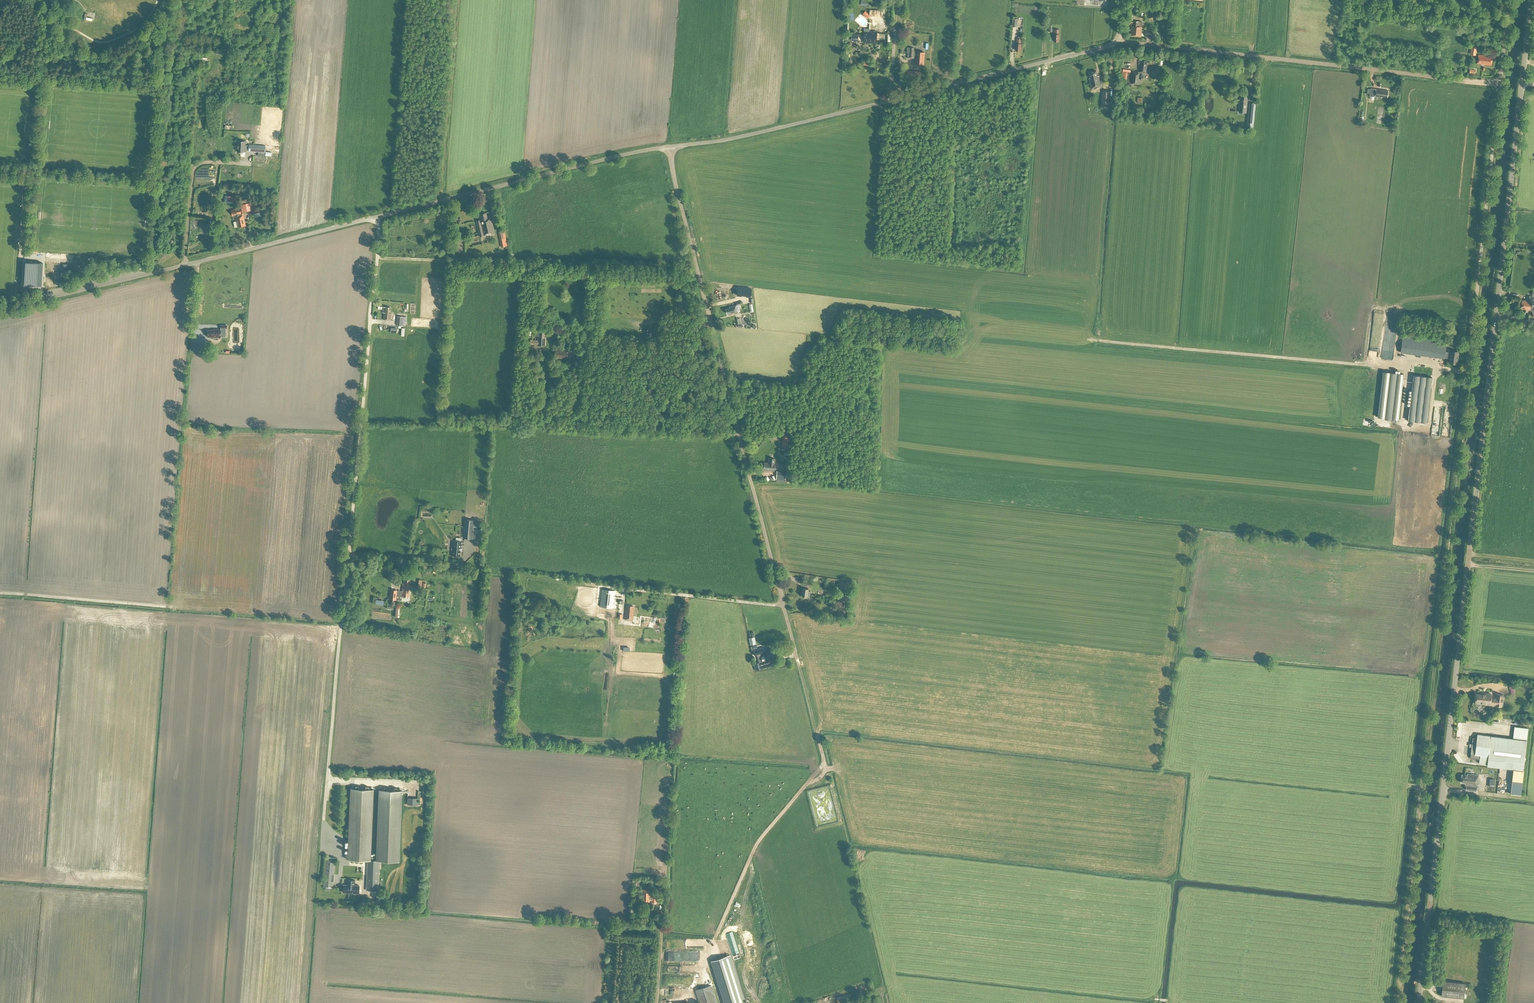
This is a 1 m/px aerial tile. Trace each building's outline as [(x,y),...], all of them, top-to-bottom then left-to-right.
[(1141,36),(1141,30),(1142,27),(1142,22),(1134,21),(1134,22),(1131,22),(1131,26),(1132,26),(1131,36),(1141,36)] [(1145,30),(1141,30),(1141,36),(1145,36),(1145,37),(1155,38),(1156,30),(1145,29),(1145,30)] [(864,41),(877,41),(877,33),(869,33),(869,31),(864,31),(864,41)] [(917,51),(917,53),(915,53),(915,51),(914,51),(914,48),(908,47),(907,52),(908,52),(908,58),(914,58),(915,56),(917,56),(916,63),(926,64),(926,52),(917,51)] [(1491,64),(1492,58),(1487,57),(1487,56),(1478,55),(1476,64),(1491,65),(1491,64)] [(1128,79),(1129,71),(1131,71),(1131,69),(1124,68),(1122,78),(1128,79)] [(1101,86),(1099,76),(1098,76),(1096,70),(1089,72),(1090,78),(1089,78),(1091,88),(1101,86)] [(1146,70),(1140,70),(1140,71),(1138,71),(1138,72),(1132,71),(1131,84),(1139,85),(1139,79),(1143,79),(1144,74),(1142,74),(1142,73),(1146,73),(1146,70)] [(1371,88),(1371,89),(1368,89),(1367,94),(1370,94),(1370,96),(1382,98),(1382,96),(1387,97),(1388,90),(1371,88)] [(1248,95),(1241,94),(1241,99),(1240,99),(1239,108),(1239,112),(1246,113),(1248,95)] [(1249,109),(1247,121),(1254,122),(1255,113),(1255,110),(1249,109)] [(248,145),(245,145),(246,141),(238,140),(237,151),(245,151),(245,149),(247,149),(248,145)] [(265,145),(253,144),(249,144),(248,151),(265,153),(265,145)] [(252,210),(251,203),(244,205),(243,200),(240,201),(242,212),(252,210)] [(240,208),(231,210),(233,215),(235,215),(236,216),(237,221),(234,222),(235,227),(239,226),(246,225),(243,214),(243,213),(241,213),(240,208)] [(476,221),(480,236),(494,233),(491,217),(487,218),(486,212),(479,214),(480,220),(476,221)] [(505,230),(499,231),(501,246),(507,245),(505,230)] [(26,261),(24,285),(42,286),(43,263),(26,261)] [(64,264),(63,272),(72,273),(72,270),(80,271),(80,265),(80,266),(64,264)] [(751,288),(737,287),(736,295),(750,296),(751,288)] [(1533,318),(1533,296),(1529,296),(1529,301),(1522,300),(1521,308),(1530,309),(1530,311),(1531,311),(1531,314),(1529,314),(1529,317),(1533,318)] [(737,312),(735,305),(729,307),(730,308),(726,309),(727,313),(728,313),(728,314),(737,312)] [(383,307),(383,312),(384,312),(384,319),(391,320),(391,313),(390,313),(390,307),(386,307),(383,307)] [(208,330),(208,337),(213,337),(213,339),(218,339),(218,337),(221,338),(221,337),(221,334),(226,335),(226,328),(221,328),(221,329),(216,329),(216,330),(213,330),(208,330)] [(545,345),(546,337),(544,337),(544,331),(540,331),(537,331),(537,336),(538,336),(538,340),(532,339),(528,339),(528,349),(532,349),(532,344),(537,345),(545,345)] [(1450,350),(1450,352),(1445,352),(1446,344),(1433,342),(1434,338),(1403,334),(1401,352),(1449,359),(1449,363),(1457,364),(1459,351),(1450,350)] [(660,342),(660,346),(665,346),(665,338),(657,338),(657,342),(658,342),(658,345),(659,345),(659,342),(660,342)] [(555,349),(554,358),(556,358),(568,359),(568,350),(555,349)] [(1398,420),(1404,374),(1383,371),(1378,417),(1398,420)] [(1432,377),(1413,375),(1408,420),(1427,422),(1432,377)] [(768,463),(764,462),(763,469),(774,470),(774,468),(777,468),(777,463),(775,463),(775,462),(774,462),(775,458),(769,458),(768,463)] [(776,479),(785,480),(785,479),(785,472),(786,471),(776,471),(776,479)] [(463,528),(473,529),(474,520),(464,519),(463,528)] [(473,529),(463,528),(463,538),(472,538),(473,529)] [(453,540),(452,550),(453,550),(453,556),(460,556),(460,551),(462,551),(463,541),(459,541),(459,537),(456,536),(455,541),(453,540)] [(402,591),(397,590),(391,589),(390,598),(402,600),(402,596),(409,597),(410,585),(409,585),(410,580),(405,579),(405,581),(404,581),(402,591)] [(802,588),(801,595),(807,596),(807,597),(809,598),(810,596),(811,597),(813,596),(813,595),(812,594),(810,594),(810,591),(808,590),(808,588),(802,588)] [(846,593),(846,591),(839,590),(839,592),(838,592),(838,599),(842,599),(842,600),(851,601),(852,593),(846,593)] [(613,608),(614,598),(601,597),(600,606),(613,608)] [(625,619),(633,620),(634,606),(626,605),(625,619)] [(661,618),(661,626),(669,626),(670,618),(661,618)] [(759,662),(753,664),(754,670),(766,667),(765,664),(769,663),(768,660),(769,659),(768,659),(773,657),(772,650),(766,652),(767,654),(760,655),(760,654),(766,652),(764,647),(753,650),(754,655),(757,654),(759,662)] [(1478,706),(1479,706),(1480,706),(1481,705),(1481,704),(1495,706),(1495,705),(1503,706),(1504,695),(1496,694),(1495,697),(1492,696),(1492,694),(1484,693),(1484,694),(1476,693),(1474,704),(1476,704),(1476,706),(1478,706)] [(1477,738),(1473,738),(1470,758),(1479,759),(1479,763),(1487,764),(1487,765),(1513,768),(1511,793),(1521,794),(1528,727),(1514,726),(1513,738),(1480,734),(1480,737),(1477,736),(1477,738)] [(1466,785),(1466,788),(1466,789),(1476,791),(1478,774),(1467,773),(1467,775),(1462,774),(1461,782),(1465,782),(1465,783),(1468,784),(1467,785),(1466,785)] [(368,859),(371,860),(374,789),(350,788),(347,859),(368,859)] [(376,860),(380,860),(399,861),(402,791),(379,790),(376,860)] [(323,886),(333,887),(336,857),(326,856),(323,886)] [(380,860),(376,860),(371,860),(368,859),(366,890),(378,891),(380,860)] [(348,879),(347,885),(343,884),(343,892),(347,892),(350,892),(359,893),(359,885),(355,885),(355,880),(348,879)] [(650,890),(642,889),(642,898),(644,898),(643,904),(648,904),(648,902),(649,902),(650,890)] [(730,955),(715,959),(729,1002),(745,1002),(730,955)] [(1443,981),(1441,996),(1464,998),(1465,983),(1443,981)] [(695,989),(699,1002),(716,1002),(710,985),(695,989)]
